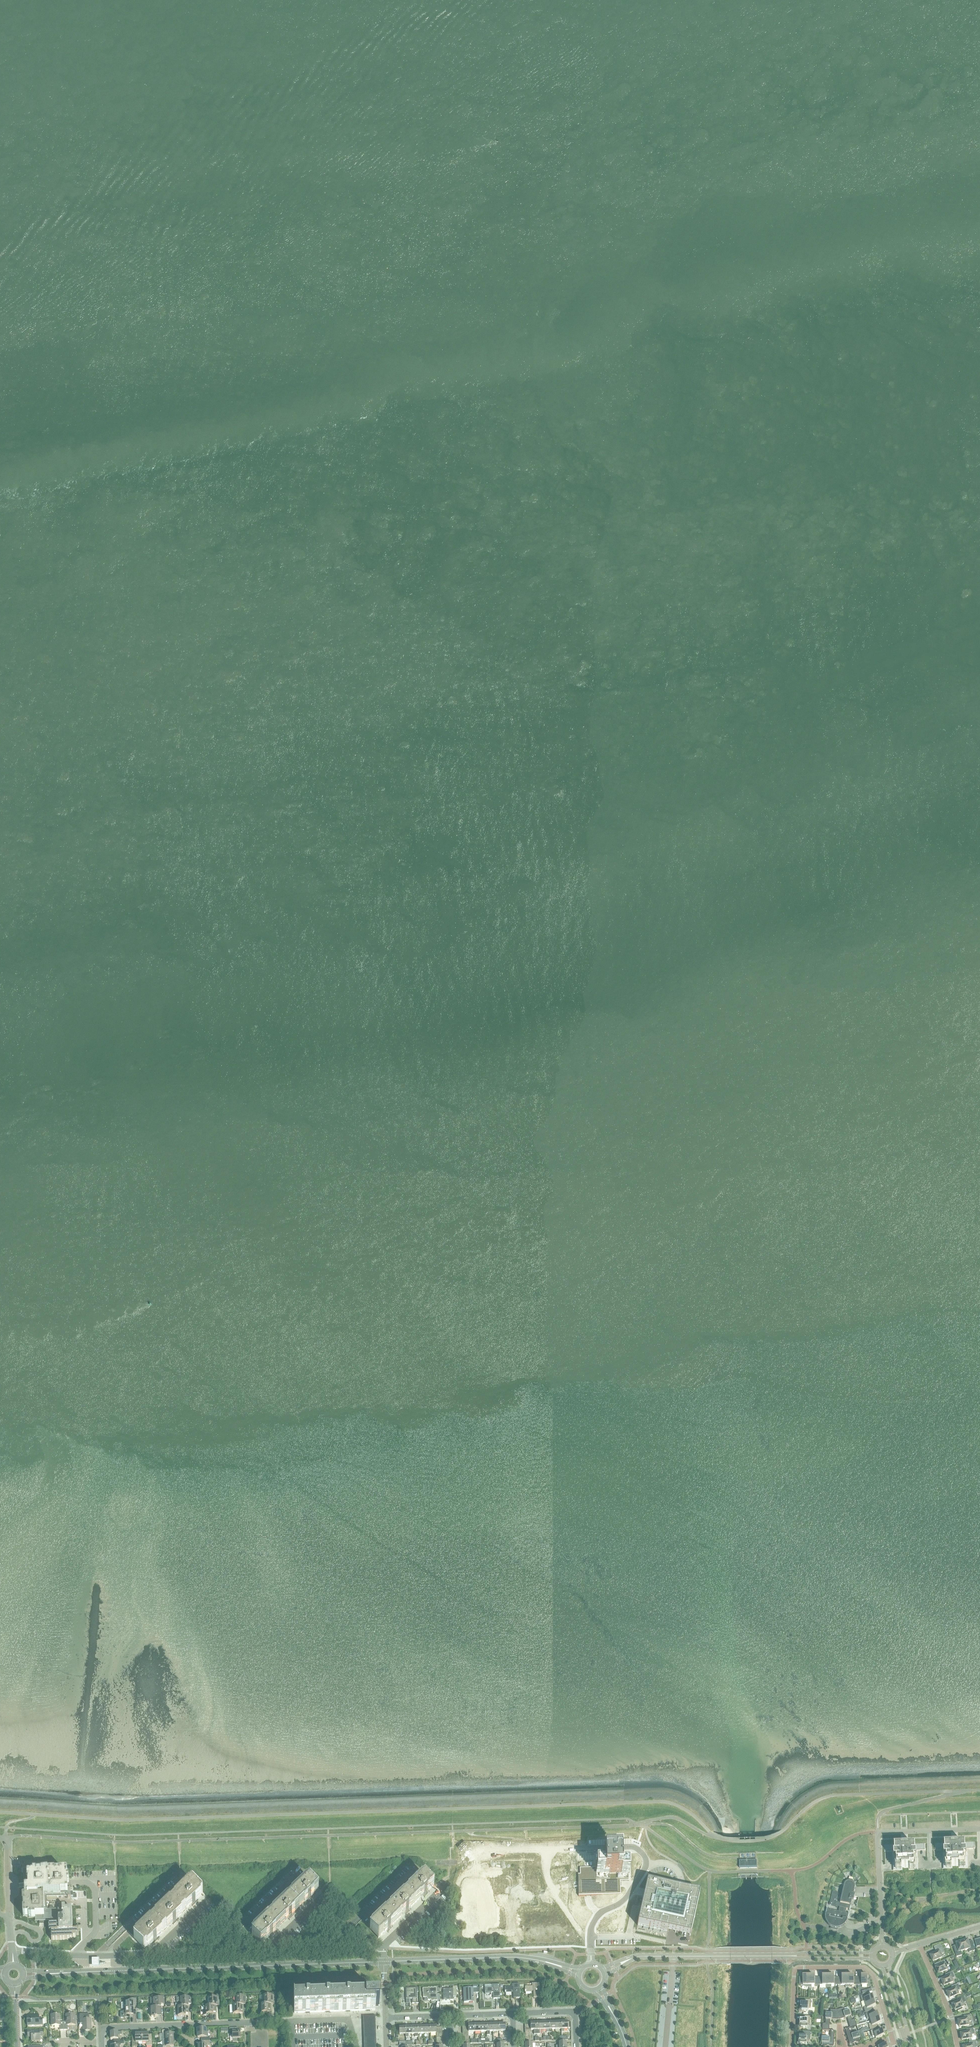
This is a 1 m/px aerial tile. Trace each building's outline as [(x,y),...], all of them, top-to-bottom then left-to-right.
[(964,1865),(964,1857),(966,1857),(966,1852),(965,1852),(965,1846),(965,1845),(958,1845),(958,1846),(959,1846),(959,1848),(951,1848),(951,1846),(944,1846),(945,1846),(945,1853),(944,1853),(944,1858),(944,1857),(946,1857),(947,1865),(951,1865),(952,1867),(959,1867),(959,1865),(964,1865)] [(902,1867),(902,1868),(910,1868),(909,1867),(914,1867),(914,1858),(916,1858),(916,1859),(916,1854),(915,1854),(915,1847),(908,1847),(909,1847),(909,1849),(901,1850),(901,1848),(901,1847),(894,1847),(894,1848),(895,1848),(895,1855),(894,1855),(894,1860),(895,1860),(895,1859),(896,1859),(897,1867),(902,1867)] [(580,1875),(578,1875),(578,1890),(578,1896),(621,1894),(620,1881),(623,1881),(629,1881),(629,1878),(629,1873),(629,1870),(629,1865),(626,1865),(621,1865),(621,1861),(620,1854),(611,1854),(606,1854),(604,1854),(604,1859),(604,1866),(601,1866),(596,1866),(596,1868),(592,1868),(580,1868),(580,1875)] [(545,1876),(533,1876),(534,1897),(578,1896),(578,1890),(578,1875),(568,1875),(567,1855),(544,1856),(545,1876)] [(71,1893),(71,1890),(68,1890),(68,1885),(69,1885),(69,1880),(69,1878),(68,1878),(67,1873),(49,1874),(49,1873),(48,1873),(48,1874),(41,1874),(41,1869),(25,1869),(24,1870),(24,1883),(27,1883),(27,1887),(28,1888),(29,1890),(26,1890),(26,1897),(25,1897),(25,1904),(23,1904),(24,1910),(25,1910),(26,1917),(31,1917),(31,1918),(36,1918),(36,1921),(40,1921),(40,1923),(42,1923),(44,1923),(44,1920),(50,1920),(50,1924),(49,1924),(49,1932),(51,1931),(51,1937),(51,1940),(74,1939),(74,1938),(76,1938),(76,1936),(79,1936),(79,1930),(73,1930),(72,1909),(68,1909),(68,1908),(65,1908),(65,1906),(62,1906),(62,1909),(54,1909),(53,1908),(50,1908),(50,1909),(47,1909),(47,1898),(56,1897),(68,1897),(68,1898),(71,1898),(72,1898),(74,1895),(72,1893),(71,1893)] [(192,1884),(183,1875),(179,1879),(176,1875),(164,1886),(122,1926),(129,1933),(135,1939),(134,1939),(144,1950),(152,1942),(154,1944),(160,1938),(158,1936),(172,1923),(174,1925),(180,1920),(177,1918),(191,1905),(193,1907),(199,1901),(197,1899),(203,1894),(193,1884),(192,1884)] [(428,1890),(433,1885),(425,1877),(370,1930),(380,1940),(380,1939),(378,1937),(380,1936),(381,1936),(386,1931),(389,1933),(394,1927),(392,1925),(405,1913),(407,1915),(412,1910),(410,1908),(423,1895),(425,1898),(430,1892),(428,1890)] [(315,1892),(318,1889),(310,1880),(252,1936),(261,1944),(269,1937),(271,1939),(279,1931),(277,1929),(288,1918),(290,1920),(298,1913),(296,1911),(307,1900),(309,1902),(317,1894),(315,1892)] [(641,1910),(637,1925),(672,1933),(690,1937),(691,1930),(700,1893),(690,1891),(685,1889),(684,1889),(678,1888),(677,1888),(647,1881),(645,1889),(644,1896),(644,1897),(642,1905),(641,1910)] [(853,1881),(849,1881),(848,1881),(847,1881),(846,1881),(846,1882),(845,1882),(845,1883),(845,1884),(844,1884),(844,1885),(843,1891),(839,1907),(849,1910),(849,1911),(850,1911),(852,1901),(853,1901),(854,1897),(853,1896),(855,1887),(855,1886),(855,1885),(855,1884),(854,1883),(854,1882),(853,1882),(853,1881)] [(832,1896),(830,1905),(835,1906),(836,1902),(837,1898),(838,1893),(837,1893),(832,1892),(832,1896)] [(830,1926),(831,1927),(834,1928),(834,1929),(834,1928),(838,1929),(839,1928),(840,1928),(841,1928),(842,1928),(842,1927),(843,1927),(844,1926),(845,1925),(846,1924),(846,1923),(847,1922),(847,1921),(847,1920),(849,1913),(848,1914),(827,1909),(827,1908),(825,1915),(825,1916),(825,1917),(825,1918),(825,1919),(826,1920),(826,1921),(826,1922),(827,1923),(827,1924),(828,1925),(829,1926),(830,1926)] [(968,1940),(962,1942),(965,1950),(968,1949),(969,1952),(975,1951),(972,1941),(968,1942),(968,1940)] [(965,1950),(962,1942),(956,1944),(957,1945),(953,1946),(956,1957),(962,1956),(961,1951),(965,1950)] [(930,1956),(933,1962),(942,1958),(941,1955),(944,1953),(940,1944),(934,1947),(936,1953),(930,1956)] [(936,1968),(938,1974),(948,1970),(946,1967),(949,1965),(947,1960),(940,1963),(942,1965),(936,1968)] [(952,1979),(955,1978),(952,1972),(946,1975),(947,1978),(941,1980),(944,1986),(953,1982),(952,1979)] [(806,1988),(809,1988),(809,1976),(805,1976),(805,1978),(799,1978),(799,1985),(802,1985),(806,1988)] [(812,1985),(819,1985),(819,1978),(813,1978),(813,1976),(809,1976),(809,1988),(812,1988),(812,1985)] [(819,1978),(819,1985),(820,1985),(820,1988),(821,1988),(825,1988),(826,1988),(828,1988),(828,1976),(824,1976),(824,1978),(819,1978)] [(833,1976),(828,1976),(828,1988),(831,1988),(831,1985),(838,1985),(838,1977),(833,1978),(833,1976)] [(844,1977),(838,1977),(838,1985),(845,1985),(845,1987),(848,1987),(848,1976),(844,1976),(844,1977)] [(852,1976),(848,1976),(848,1987),(851,1987),(851,1985),(858,1985),(858,1977),(852,1977),(852,1976)] [(863,1977),(858,1977),(858,1985),(867,1985),(867,1987),(871,1987),(869,1981),(868,1981),(868,1978),(868,1976),(863,1976),(863,1977)] [(534,1992),(534,1998),(540,1998),(540,1984),(533,1984),(533,1987),(525,1987),(525,1992),(534,1992)] [(957,1991),(960,1990),(958,1984),(951,1987),(953,1990),(947,1993),(949,1999),(959,1994),(957,1991)] [(493,1993),(494,1999),(500,1999),(500,1985),(493,1985),(493,1988),(485,1988),(486,1993),(493,1993)] [(513,1992),(513,1999),(520,1999),(520,1985),(513,1985),(513,1988),(505,1988),(505,1993),(513,1992)] [(474,1993),(477,1993),(477,1988),(477,1986),(473,1986),(473,1988),(464,1988),(465,2002),(474,2002),(474,1993)] [(454,1995),(457,1994),(457,1987),(453,1987),(453,1989),(444,1989),(444,2000),(454,2000),(454,1995)] [(413,2000),(413,2004),(418,2004),(418,1998),(417,1998),(417,1993),(418,1993),(418,1988),(417,1988),(406,1988),(407,2000),(413,2000)] [(434,2000),(434,2001),(437,2001),(437,1988),(423,1988),(424,1998),(428,1997),(428,2000),(434,2000)] [(263,1995),(264,2004),(271,2004),(273,2004),(273,1995),(263,1995)] [(865,2001),(866,2004),(875,2001),(874,1997),(873,1997),(873,1996),(868,1997),(867,1995),(861,1997),(862,2002),(865,2001)] [(236,1996),(237,2005),(243,2005),(246,2005),(246,1996),(236,1996)] [(957,1999),(958,2002),(952,2005),(955,2011),(957,2010),(958,2012),(963,2010),(962,2008),(964,2007),(963,2004),(966,2002),(963,1996),(957,1999)] [(178,2002),(178,2007),(188,2007),(188,2004),(191,2004),(191,1997),(177,1998),(177,2002),(178,2002)] [(209,1997),(209,2006),(216,2006),(219,2006),(219,1997),(209,1997)] [(332,1999),(294,2000),(294,2013),(376,2010),(375,2006),(379,2006),(379,1998),(375,1999),(375,1997),(332,1999)] [(153,1999),(150,1999),(151,2008),(154,2008),(161,2007),(161,2005),(164,2005),(163,2002),(163,1998),(153,1999)] [(126,2003),(126,2009),(133,2008),(133,2006),(136,2006),(136,2000),(128,2000),(129,2002),(126,2003)] [(811,2008),(811,2000),(804,2000),(804,2004),(801,2004),(801,2007),(799,2006),(799,2012),(804,2012),(804,2011),(808,2012),(808,2008),(811,2008)] [(875,2001),(866,2004),(866,2006),(864,2007),(865,2013),(872,2011),(871,2008),(876,2006),(875,2005),(876,2005),(875,2001)] [(271,2004),(264,2004),(261,2004),(261,2013),(271,2012),(271,2004)] [(243,2005),(237,2005),(234,2005),(234,2013),(244,2013),(243,2005)] [(216,2006),(209,2006),(204,2006),(205,2011),(203,2011),(203,2016),(207,2016),(207,2014),(213,2014),(213,2012),(216,2012),(216,2006)] [(161,2007),(154,2008),(151,2008),(151,2017),(161,2016),(161,2007)] [(188,2007),(178,2007),(178,2016),(186,2015),(186,2013),(189,2013),(188,2007)] [(133,2008),(126,2009),(126,2011),(123,2012),(121,2012),(120,2013),(121,2017),(121,2018),(124,2018),(130,2018),(130,2015),(133,2015),(133,2008)] [(844,2008),(837,2010),(839,2020),(847,2017),(849,2025),(856,2023),(855,2020),(852,2021),(849,2011),(845,2012),(844,2008)] [(823,2024),(822,2027),(829,2027),(830,2020),(839,2020),(837,2010),(830,2010),(830,2014),(826,2014),(825,2024),(823,2024)] [(870,2019),(871,2021),(880,2018),(879,2014),(878,2015),(878,2013),(873,2015),(872,2012),(866,2014),(867,2019),(870,2019)] [(83,2024),(83,2031),(91,2031),(91,2019),(89,2019),(89,2014),(80,2014),(80,2024),(83,2024)] [(64,2030),(63,2022),(60,2022),(60,2015),(52,2015),(52,2022),(52,2026),(59,2026),(59,2030),(64,2030)] [(66,2022),(63,2022),(64,2030),(68,2030),(68,2025),(76,2025),(75,2021),(74,2021),(74,2015),(66,2015),(66,2022)] [(958,2021),(959,2027),(969,2025),(969,2022),(972,2021),(971,2015),(964,2017),(964,2020),(958,2021)] [(35,2024),(35,2025),(43,2025),(43,2018),(39,2019),(39,2016),(27,2016),(28,2024),(35,2024)] [(810,2024),(810,2017),(803,2016),(803,2020),(800,2020),(800,2023),(798,2023),(798,2028),(803,2029),(803,2028),(807,2028),(808,2024),(810,2024)] [(880,2018),(871,2021),(871,2024),(869,2024),(870,2030),(877,2028),(876,2025),(881,2024),(880,2022),(881,2022),(880,2018)] [(232,2035),(233,2039),(233,2042),(238,2042),(238,2039),(241,2039),(240,2032),(237,2032),(237,2028),(230,2028),(230,2035),(232,2035)] [(845,2029),(850,2045),(861,2041),(859,2033),(851,2035),(849,2028),(845,2029)] [(202,2041),(210,2041),(210,2037),(208,2037),(208,2033),(207,2033),(207,2029),(198,2029),(198,2038),(201,2038),(201,2041),(202,2041)] [(875,2036),(876,2039),(883,2036),(884,2036),(885,2036),(884,2032),(883,2032),(883,2031),(878,2032),(877,2029),(871,2031),(872,2037),(875,2036)] [(961,2034),(962,2040),(972,2038),(971,2035),(974,2034),(973,2029),(966,2030),(967,2033),(961,2034)] [(169,2030),(162,2030),(162,2034),(163,2034),(164,2040),(166,2040),(174,2040),(173,2034),(169,2034),(169,2030)] [(40,2037),(43,2037),(43,2031),(40,2031),(32,2031),(28,2031),(28,2037),(32,2037),(32,2041),(40,2041),(40,2037)] [(822,2046),(834,2046),(834,2031),(831,2031),(830,2038),(822,2037),(822,2046)] [(114,2039),(114,2042),(121,2042),(121,2039),(119,2039),(118,2035),(122,2035),(122,2032),(110,2033),(111,2039),(114,2039)] [(810,2041),(811,2032),(803,2032),(802,2037),(799,2036),(799,2039),(797,2039),(797,2045),(802,2045),(802,2044),(807,2044),(807,2041),(810,2041)] [(142,2033),(135,2034),(135,2037),(132,2038),(133,2046),(134,2046),(139,2046),(139,2043),(142,2043),(142,2033)] [(148,2033),(142,2033),(142,2043),(146,2043),(146,2046),(153,2046),(152,2037),(149,2037),(148,2033)]
